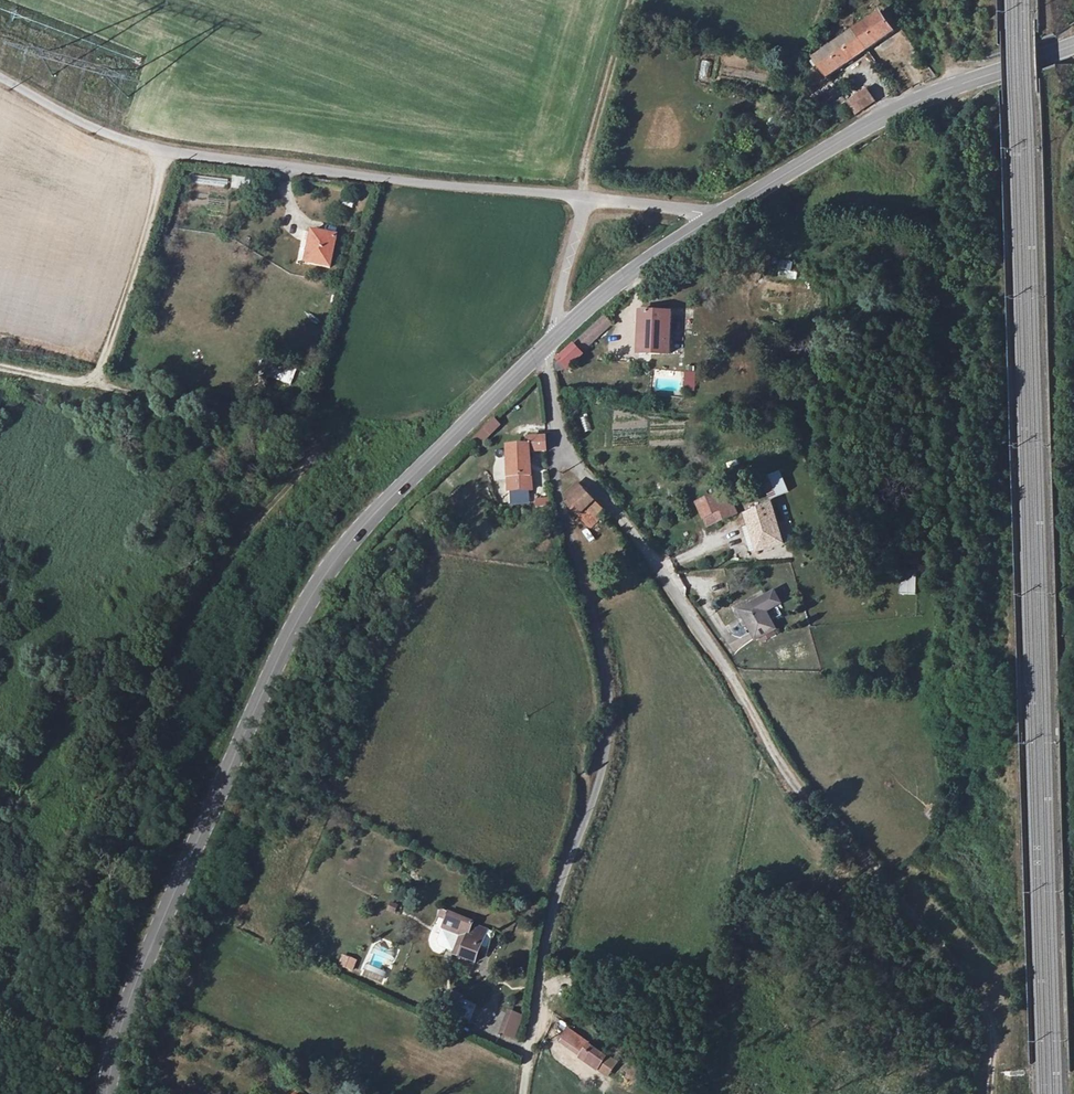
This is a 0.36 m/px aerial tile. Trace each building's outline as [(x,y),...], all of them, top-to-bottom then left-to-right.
[(858,28),(871,47),(897,28),(884,10),(858,28)] [(871,47),(858,28),(819,55),(832,74),(871,47)] [(850,100),(858,113),(878,100),(869,88),(850,100)] [(231,189),(247,189),(247,178),(231,178),(231,189)] [(331,268),(337,237),(312,232),(305,263),(331,268)] [(642,310),(640,352),(670,353),(672,311),(642,310)] [(556,372),(566,369),(583,354),(581,352),(611,324),(603,316),(557,359),(556,372)] [(292,382),(295,367),(263,362),(261,377),(292,382)] [(581,417),(584,432),(591,430),(588,415),(581,417)] [(493,421),(472,440),(478,446),(498,426),(493,421)] [(530,446),(531,452),(547,451),(546,438),(530,438),(530,446)] [(509,491),(532,490),(531,452),(530,446),(507,447),(509,491)] [(769,499),(788,491),(779,469),(760,477),(769,499)] [(735,491),(741,502),(745,511),(763,503),(759,495),(753,482),(735,491)] [(566,494),(572,500),(568,504),(588,525),(603,510),(578,483),(566,494)] [(713,515),(717,523),(737,514),(733,506),(727,490),(710,497),(698,503),(705,519),(713,515)] [(746,514),(758,552),(784,543),(771,502),(746,514)] [(708,526),(717,523),(713,515),(705,519),(708,526)] [(915,595),(916,573),(899,573),(899,594),(915,595)] [(775,591),(760,599),(766,611),(781,603),(775,591)] [(740,610),(756,640),(758,638),(761,643),(779,634),(776,629),(766,611),(760,599),(740,610)] [(237,891),(233,902),(240,906),(245,894),(237,891)] [(436,916),(445,920),(449,912),(440,908),(436,916)] [(449,912),(445,920),(442,928),(459,937),(452,955),(475,963),(487,939),(484,937),(486,930),(449,912)] [(350,959),(346,968),(352,971),(356,962),(350,959)] [(452,993),(444,1013),(468,1023),(476,1003),(452,993)] [(514,1039),(523,1014),(507,1009),(498,1033),(514,1039)] [(560,1041),(581,1055),(579,1058),(600,1072),(611,1056),(570,1027),(560,1041)] [(268,1066),(278,1071),(281,1064),(271,1060),(268,1066)]
